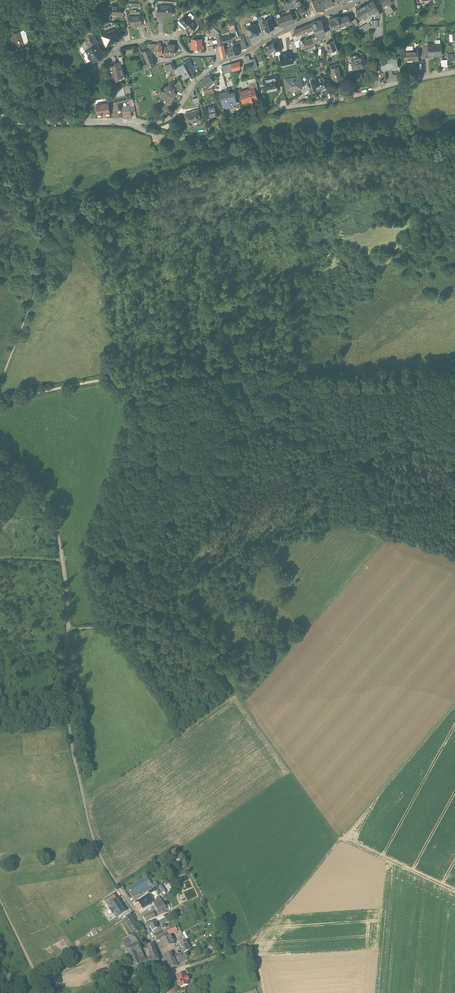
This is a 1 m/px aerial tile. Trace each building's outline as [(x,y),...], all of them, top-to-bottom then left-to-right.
[(298,6),(297,6),(300,13),(306,11),(301,0),(295,0),(298,6)] [(312,0),(313,0),(317,10),(325,6),(322,0),(312,0)] [(365,4),(370,12),(373,10),(376,15),(380,12),(378,8),(373,0),(365,4)] [(391,0),(381,0),(383,4),(382,5),(385,11),(391,8),(388,3),(389,3),(392,1),(391,0)] [(293,2),(284,5),(286,10),(295,7),(293,2)] [(173,3),(158,3),(157,14),(172,15),(173,3)] [(365,4),(355,10),(360,18),(363,16),(364,18),(365,17),(367,16),(366,14),(370,12),(365,4)] [(121,5),(112,5),(112,14),(121,14),(121,5)] [(370,12),(366,14),(367,16),(365,17),(367,20),(360,24),(362,29),(371,24),(369,21),(372,20),(371,15),(370,12)] [(186,13),(178,20),(184,26),(192,18),(186,13)] [(291,13),(277,18),(280,26),(291,22),(291,21),(294,20),(291,13)] [(141,14),(130,15),(131,25),(131,24),(138,23),(138,24),(142,24),(141,16),(141,14)] [(348,15),(339,18),(341,25),(341,27),(346,26),(345,24),(350,22),(348,15)] [(338,16),(329,19),(331,28),(341,25),(339,18),(338,16)] [(192,18),(184,26),(189,32),(197,24),(192,18)] [(263,21),(265,27),(266,30),(274,27),(271,18),(263,21)] [(321,19),(311,23),(316,34),(312,35),(313,37),(314,40),(319,38),(322,35),(322,34),(325,32),(321,19)] [(255,24),(247,27),(250,36),(258,33),(258,32),(255,24)] [(220,34),(211,25),(209,27),(212,36),(215,34),(215,35),(220,34)] [(16,29),(11,31),(15,44),(23,41),(19,28),(16,29)] [(117,28),(102,35),(106,44),(116,40),(116,39),(121,36),(117,28)] [(94,36),(86,41),(85,39),(81,42),(82,44),(85,49),(86,50),(86,49),(89,52),(88,54),(90,56),(93,57),(94,57),(96,58),(97,57),(98,53),(99,52),(100,53),(103,51),(100,47),(99,44),(98,44),(97,42),(98,41),(94,36)] [(309,38),(308,36),(305,37),(306,39),(304,40),(307,46),(311,45),(312,47),(316,46),(315,44),(314,40),(313,37),(309,38)] [(241,40),(234,43),(234,41),(232,42),(233,44),(233,46),(239,44),(240,49),(243,48),(241,41),(244,40),(243,37),(240,38),(241,40)] [(201,38),(193,38),(193,44),(192,45),(192,46),(193,47),(197,47),(197,46),(201,46),(201,38)] [(333,39),(326,42),(328,45),(326,45),(328,51),(330,50),(331,53),(338,50),(333,39)] [(301,40),(299,40),(300,41),(299,42),(301,48),(307,46),(304,40),(301,41),(301,40)] [(273,41),(264,46),(266,51),(267,51),(267,52),(268,51),(268,52),(275,48),(274,46),(273,41)] [(174,43),(168,42),(167,45),(166,45),(165,53),(174,53),(175,46),(174,46),(174,43)] [(441,44),(428,45),(428,57),(435,57),(435,56),(442,55),(441,44)] [(233,46),(226,48),(227,55),(235,52),(233,46)] [(148,48),(143,50),(147,61),(150,60),(149,57),(152,56),(148,48)] [(85,49),(81,53),(86,62),(94,57),(93,57),(90,56),(88,54),(89,52),(86,49),(86,50),(85,49)] [(418,50),(405,51),(405,60),(418,59),(418,50)] [(291,51),(279,53),(282,62),(293,60),(291,51)] [(355,57),(351,58),(351,61),(349,62),(349,69),(353,69),(354,69),(353,68),(364,65),(363,61),(365,60),(363,54),(355,56),(355,57)] [(396,55),(383,56),(384,60),(388,60),(389,71),(398,70),(396,55)] [(184,57),(180,59),(182,63),(184,62),(190,72),(193,71),(187,61),(185,58),(184,57)] [(120,60),(114,62),(115,64),(109,65),(110,69),(111,72),(110,72),(111,77),(112,77),(113,80),(118,78),(118,76),(123,75),(123,72),(124,72),(123,67),(122,67),(121,63),(120,60)] [(240,60),(231,62),(232,69),(240,67),(240,60)] [(230,61),(224,63),(226,71),(232,69),(230,61)] [(182,63),(178,65),(178,66),(181,71),(184,76),(190,72),(184,62),(182,63)] [(338,65),(331,67),(334,78),(341,76),(338,65)] [(69,66),(58,67),(59,75),(69,74),(69,73),(71,72),(70,70),(69,70),(69,66)] [(208,74),(202,79),(207,85),(213,79),(208,74)] [(277,74),(263,77),(266,89),(266,87),(275,85),(275,87),(280,86),(277,74)] [(326,74),(311,78),(312,82),(313,81),(314,86),(321,85),(321,86),(329,83),(326,74)] [(301,75),(285,77),(287,88),(288,88),(287,88),(287,87),(291,86),(292,90),(296,89),(296,87),(302,86),(301,75)] [(256,80),(248,81),(250,87),(254,86),(255,88),(258,87),(256,80)] [(173,86),(168,82),(162,93),(171,99),(176,92),(171,89),(173,86)] [(205,89),(204,89),(206,94),(215,91),(212,85),(205,89)] [(250,87),(246,88),(245,88),(240,89),(243,100),(257,96),(255,88),(254,86),(250,87)] [(125,88),(112,90),(115,102),(120,101),(127,99),(127,95),(126,95),(125,88)] [(228,89),(225,90),(225,89),(219,90),(223,104),(232,102),(232,100),(233,99),(236,99),(236,101),(237,101),(234,90),(229,91),(228,88),(228,89)] [(108,102),(96,103),(97,113),(101,113),(101,110),(105,109),(105,112),(110,112),(108,102)] [(216,103),(204,106),(207,116),(219,113),(218,108),(216,103)] [(199,107),(185,111),(188,122),(188,123),(189,123),(190,123),(191,123),(192,122),(192,121),(192,120),(201,117),(199,107)] [(141,881),(130,889),(135,897),(142,892),(147,889),(141,881)] [(150,886),(147,889),(142,892),(144,895),(148,892),(153,889),(150,886)] [(108,906),(118,900),(115,895),(105,901),(108,906)] [(153,902),(149,895),(138,903),(142,909),(152,903),(153,902)] [(158,897),(156,899),(157,900),(153,902),(152,903),(154,905),(161,900),(158,897)] [(126,912),(118,900),(108,906),(111,910),(110,911),(112,915),(113,914),(116,918),(126,912)] [(163,904),(155,908),(157,911),(159,915),(163,913),(167,911),(163,904)] [(184,907),(187,914),(193,911),(190,904),(184,907)] [(157,911),(143,918),(145,922),(164,914),(163,913),(159,915),(157,911)] [(131,916),(124,920),(132,934),(137,931),(132,923),(134,921),(131,916)] [(177,925),(161,933),(164,938),(170,935),(177,932),(176,931),(180,929),(177,925)] [(155,936),(157,942),(158,941),(162,939),(164,938),(161,933),(155,936)] [(164,938),(162,939),(163,942),(161,943),(164,949),(174,944),(170,935),(164,938)] [(183,938),(178,941),(180,944),(186,941),(186,940),(184,936),(182,937),(183,938)] [(132,940),(124,945),(126,950),(132,946),(135,945),(132,940)] [(186,941),(180,944),(181,949),(184,953),(191,950),(186,941)] [(135,945),(132,946),(135,953),(141,950),(138,944),(135,945)] [(159,961),(152,945),(147,947),(150,954),(149,954),(150,959),(148,959),(150,964),(159,961)] [(135,953),(132,946),(126,950),(130,960),(137,957),(135,953)] [(171,953),(166,956),(170,968),(177,966),(176,964),(174,959),(177,958),(176,955),(172,956),(171,953)] [(137,957),(130,960),(133,966),(140,963),(140,962),(137,957)] [(142,962),(140,963),(142,967),(150,964),(148,959),(142,962)] [(180,975),(177,976),(180,987),(188,984),(187,981),(189,980),(187,977),(186,977),(185,974),(180,975)]
